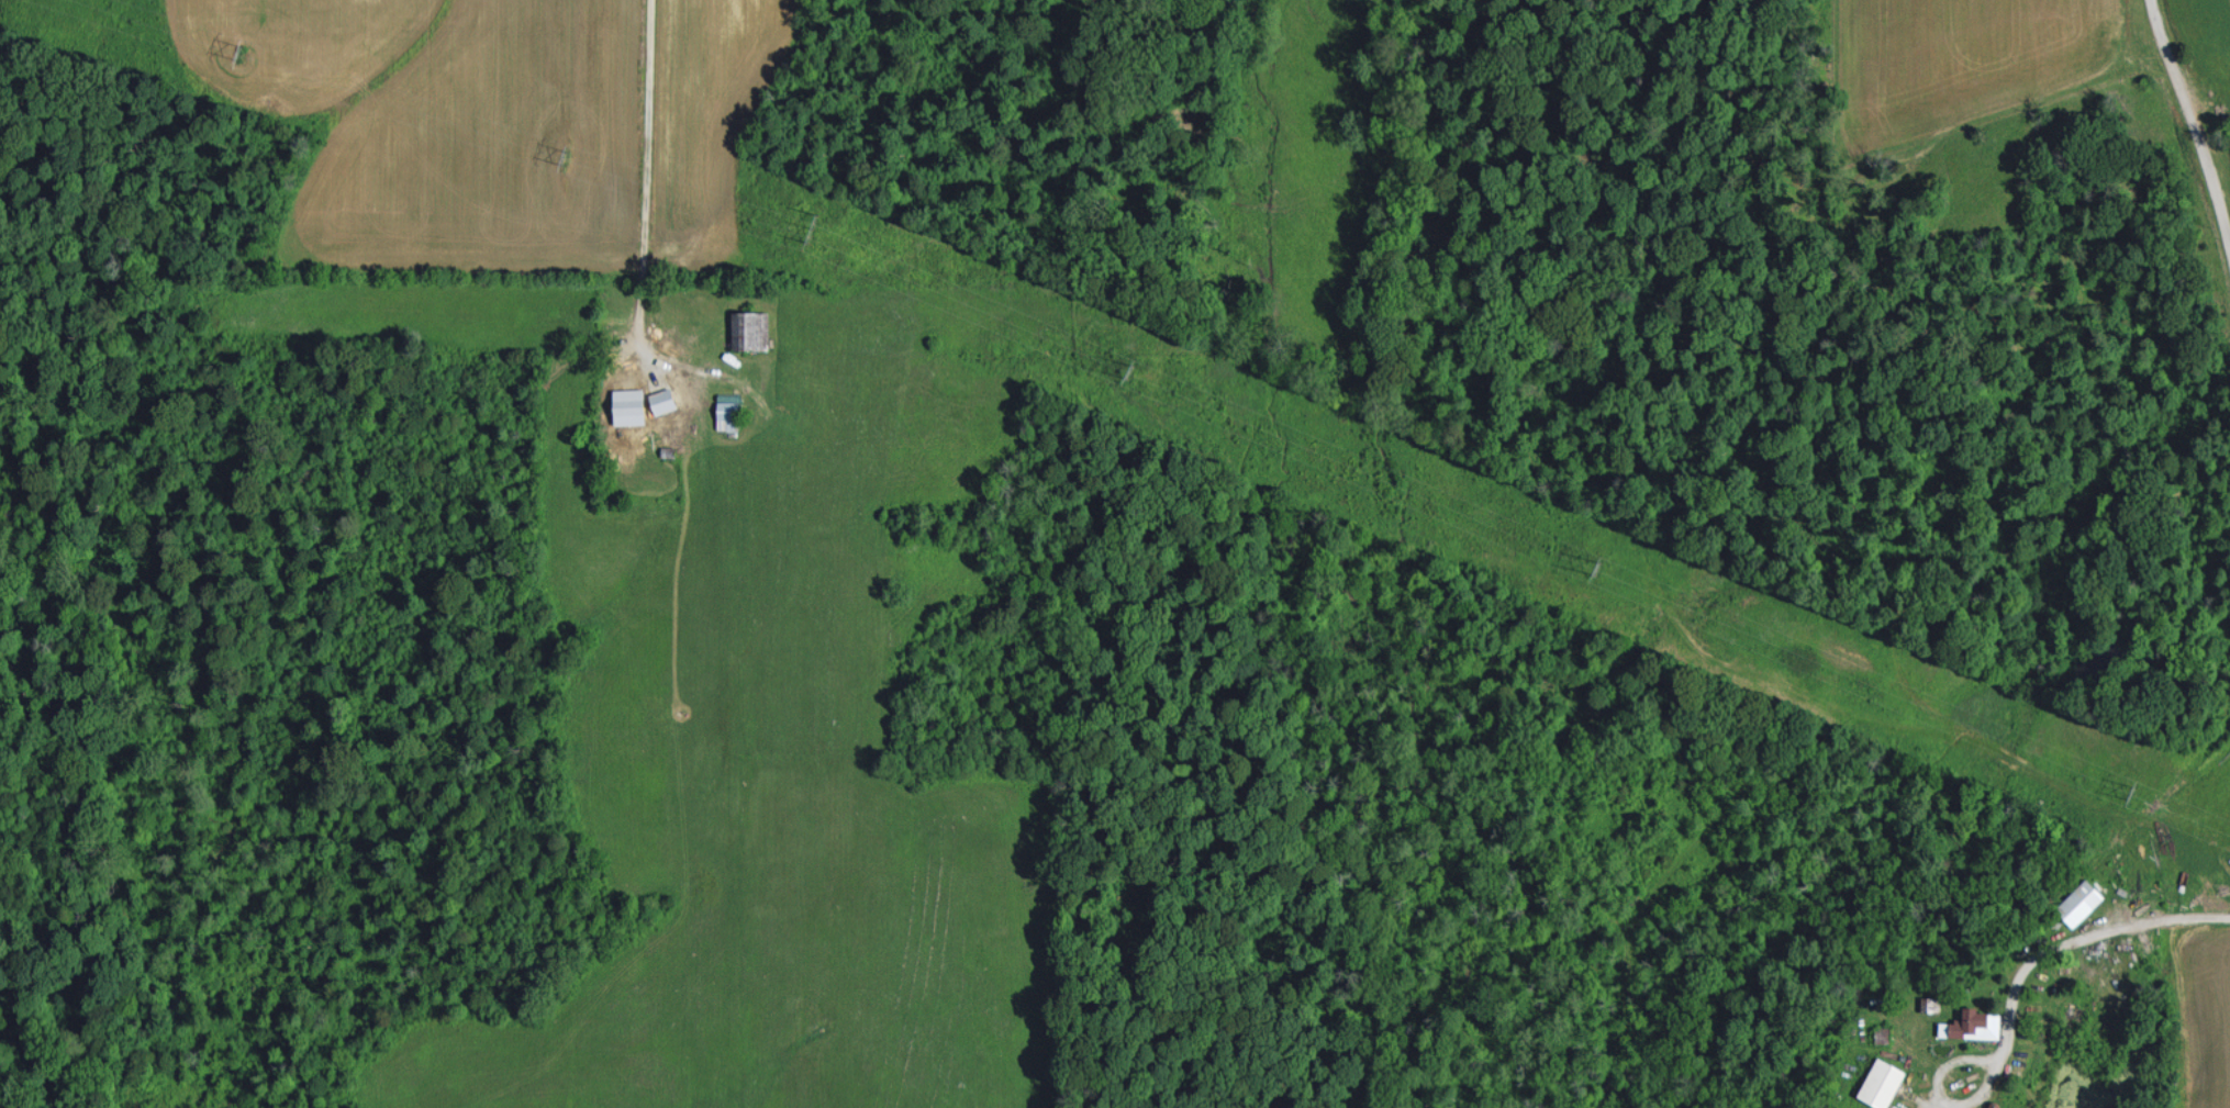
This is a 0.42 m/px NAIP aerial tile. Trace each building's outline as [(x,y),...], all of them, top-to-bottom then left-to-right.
[(733,348),(771,349),(771,311),(734,311),(733,348)] [(742,394),(719,394),(719,429),(742,429),(742,394)] [(631,435),(632,422),(641,422),(642,410),(629,410),(630,398),(618,398),(616,424),(622,424),(622,434),(631,435)] [(2058,909),(2077,927),(2107,896),(2088,878),(2058,909)] [(2003,1013),(1981,1013),(1981,1008),(1966,1008),(1965,1021),(1942,1021),(1942,1036),(2002,1038),(2003,1013)] [(1907,1070),(1878,1058),(1861,1099),(1884,1107),(1892,1107),(1907,1070)]
